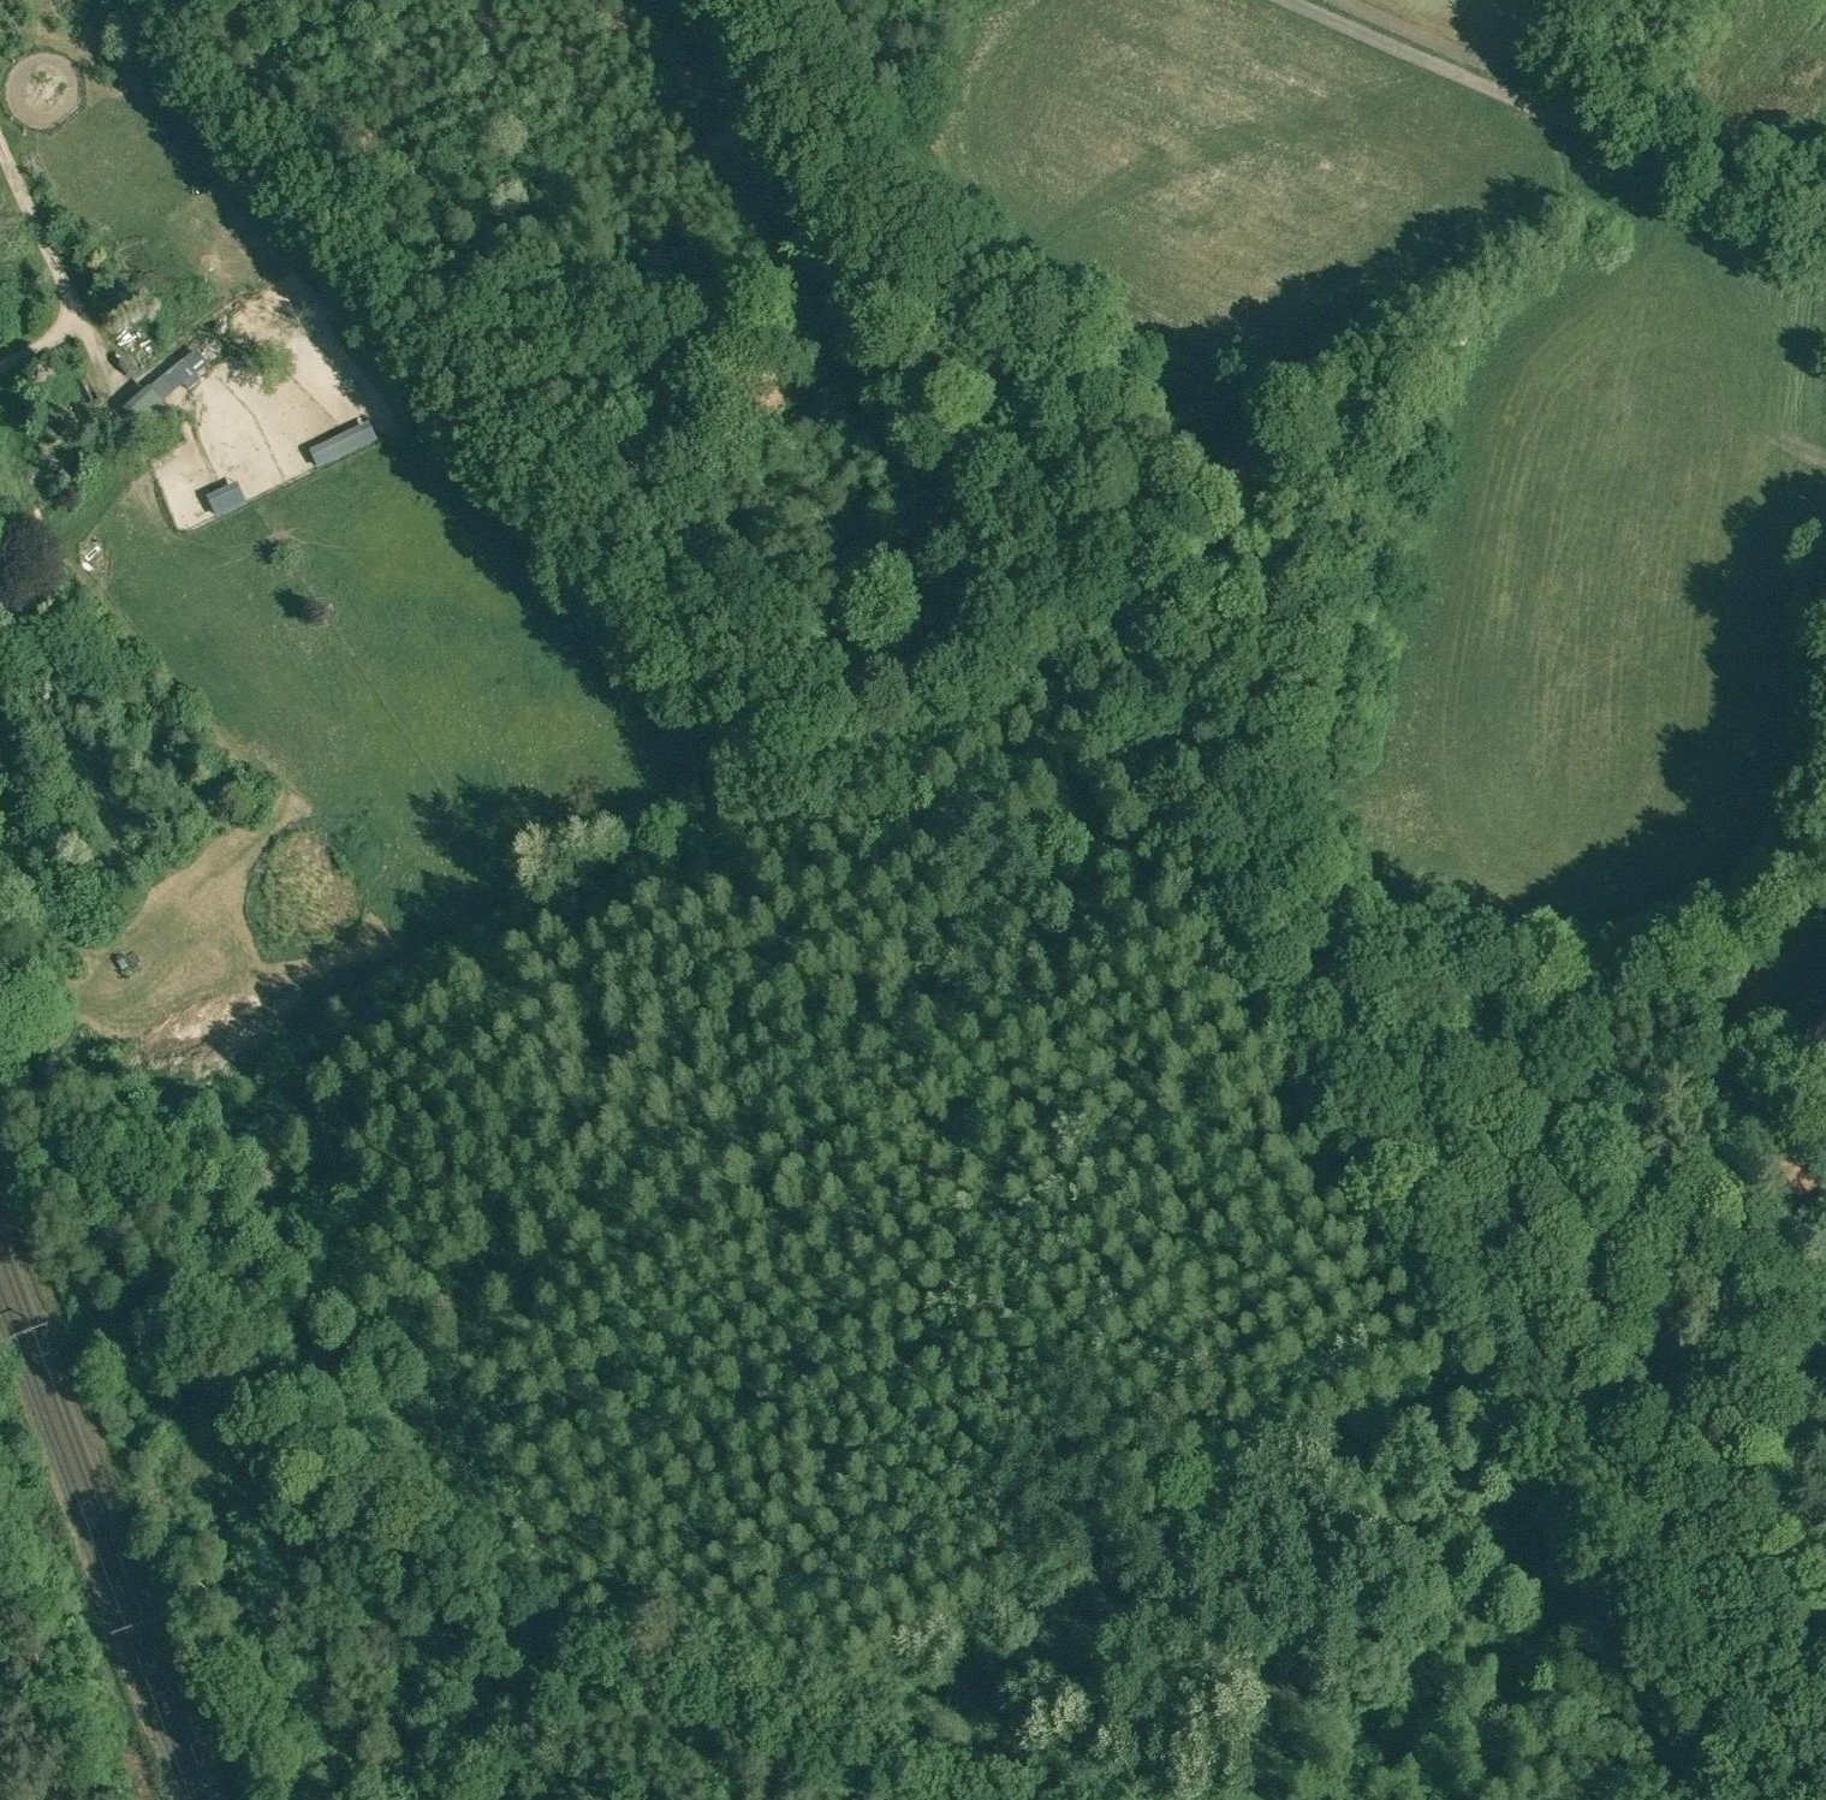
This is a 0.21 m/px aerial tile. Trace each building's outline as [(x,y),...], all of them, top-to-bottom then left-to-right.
[(168,412),(160,401),(147,385),(120,407),(141,434),(168,412)]
